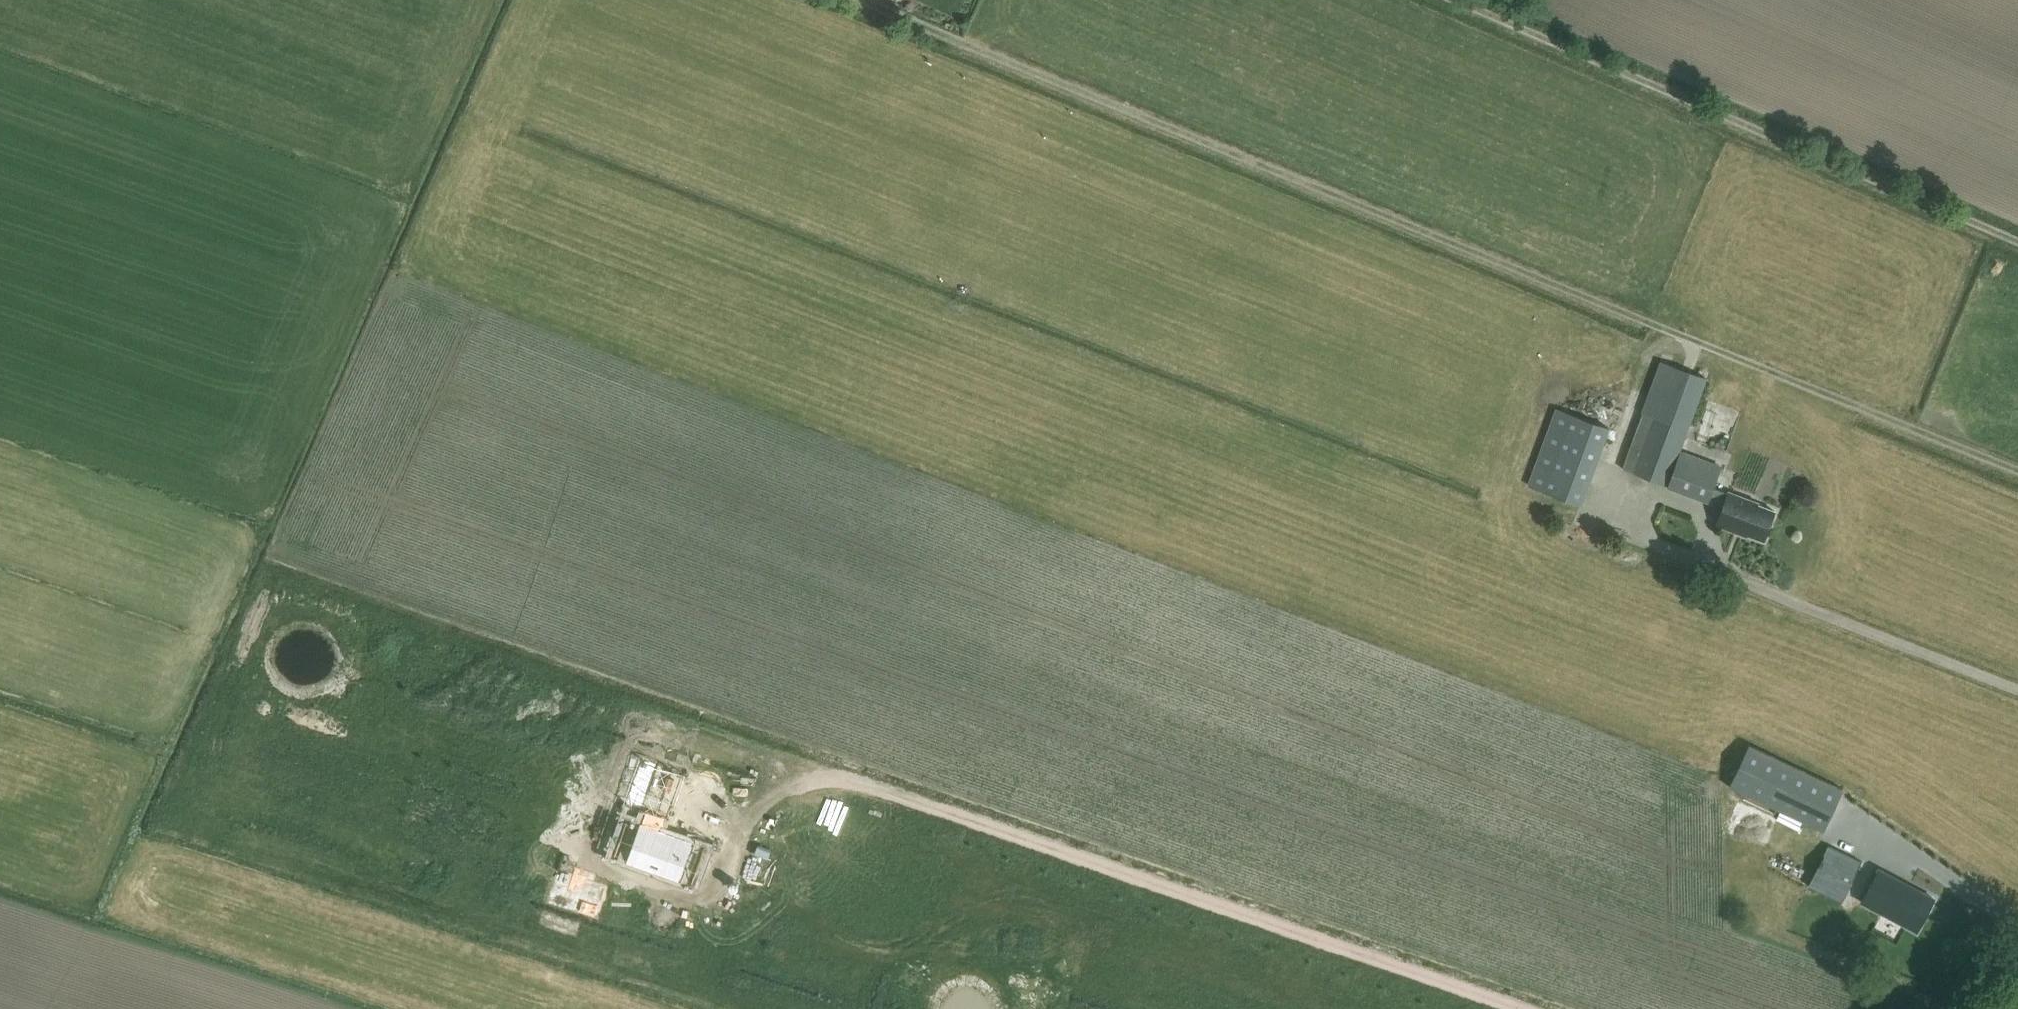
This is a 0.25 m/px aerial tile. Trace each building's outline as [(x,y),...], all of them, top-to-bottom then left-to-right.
[(1707,378),(1662,363),(1624,470),(1669,486),(1668,488),(1709,503),(1722,466),(1681,452),(1707,378)] [(1610,429),(1573,415),(1544,492),(1581,505),(1610,429)] [(1716,525),(1746,536),(1747,534),(1764,541),(1775,511),(1758,504),(1758,503),(1729,491),(1716,525)] [(1749,745),(1729,786),(1824,831),(1843,789),(1749,745)] [(642,758),(626,803),(648,811),(642,826),(638,825),(626,859),(682,878),(694,845),(658,832),(663,817),(667,818),(673,802),(646,793),(657,763),(642,758)] [(1862,861),(1830,846),(1810,888),(1842,903),(1862,861)] [(556,886),(551,905),(604,920),(610,902),(599,899),(606,876),(567,865),(561,887),(556,886)] [(1932,899),(1879,871),(1863,903),(1916,930),(1932,899)]
